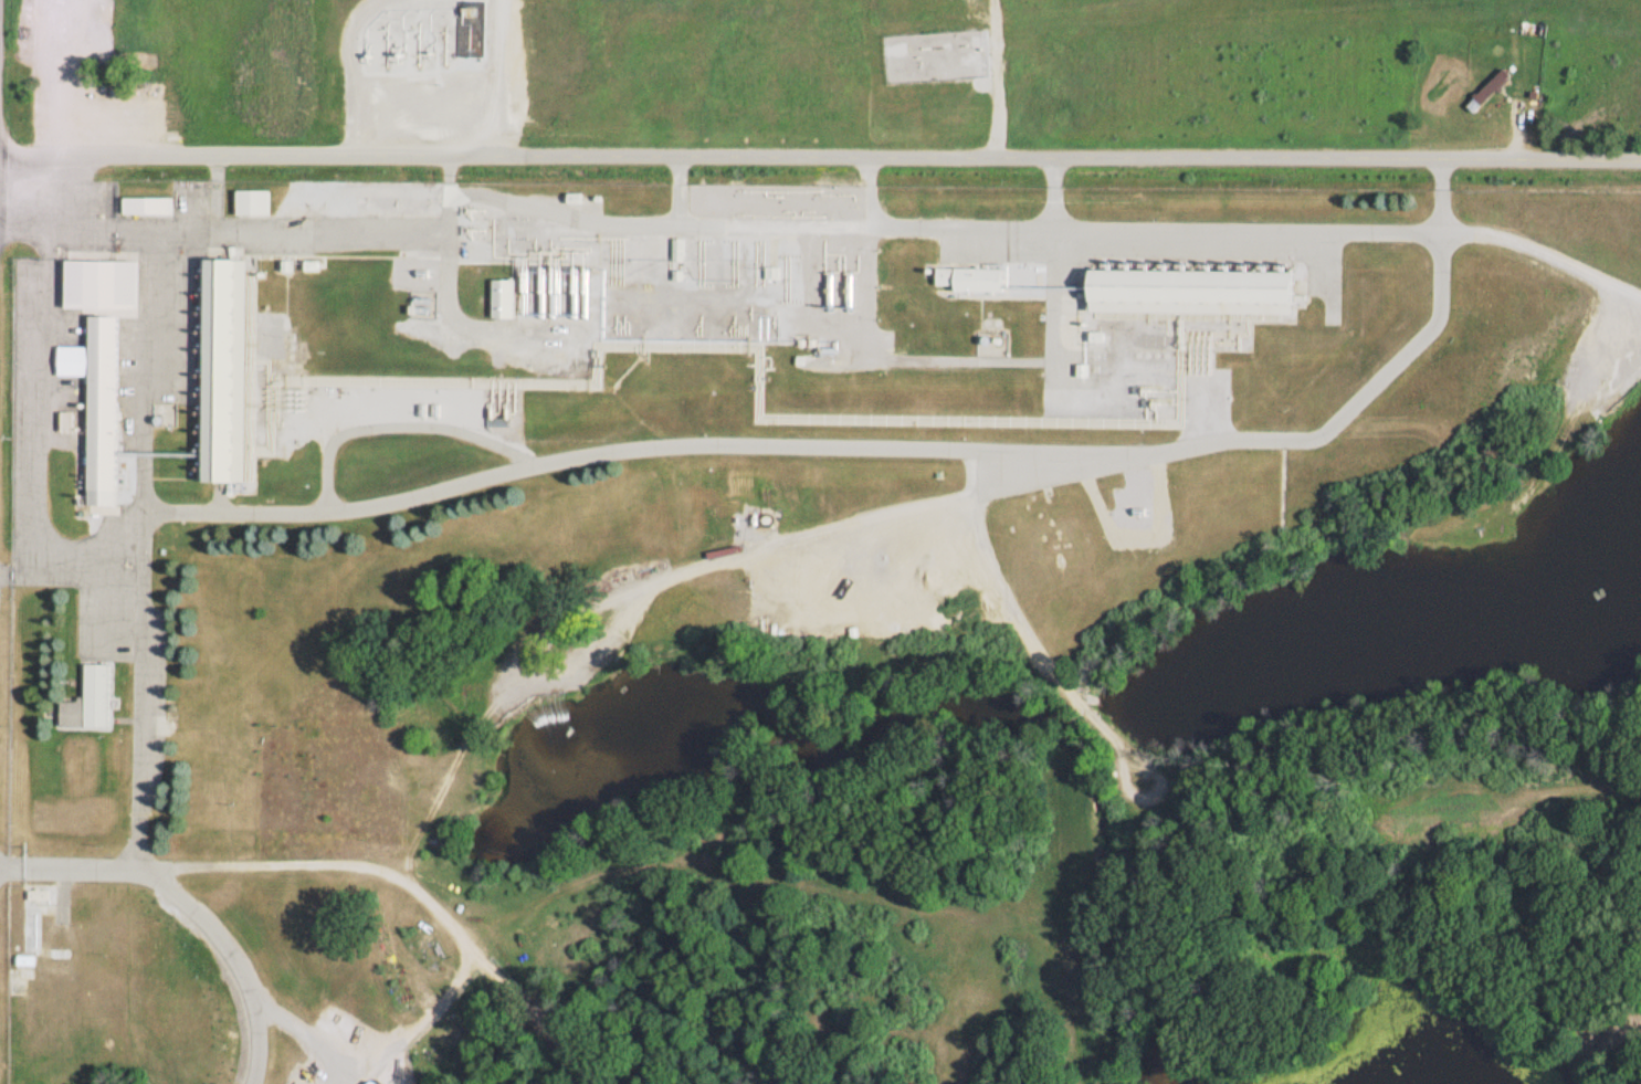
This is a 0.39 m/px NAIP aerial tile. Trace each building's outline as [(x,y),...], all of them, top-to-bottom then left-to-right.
[(482,2),(466,2),(466,18),(483,18),(482,2)] [(467,20),(467,29),(481,29),(482,21),(467,20)] [(1512,79),(1504,71),(1469,106),(1477,115),(1512,79)] [(275,190),(239,190),(239,216),(275,216),(275,190)] [(177,198),(127,198),(127,216),(177,216),(177,198)] [(256,259),(214,259),(212,481),(254,482),(256,259)] [(71,311),(95,311),(93,506),(121,506),(123,318),(142,318),(142,262),(72,261),(71,311)] [(960,288),(960,295),(1009,295),(1010,270),(941,269),(941,288),(960,288)] [(1307,317),(1307,272),(1098,270),(1098,314),(1307,317)] [(518,319),(518,280),(496,280),(496,319),(518,319)] [(113,729),(115,666),(89,666),(89,702),(63,702),(63,728),(113,729)]
